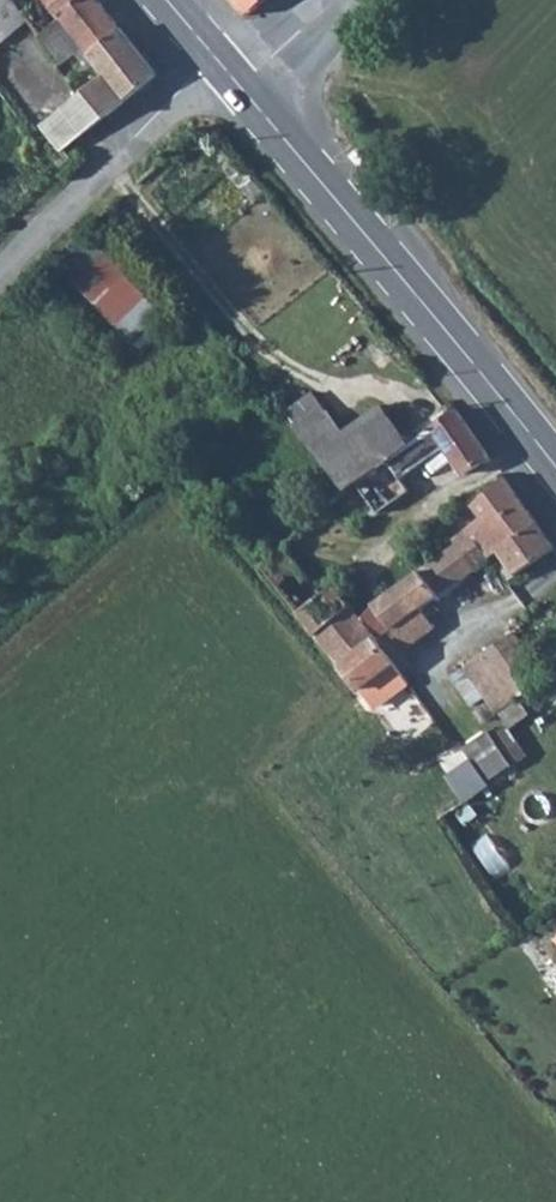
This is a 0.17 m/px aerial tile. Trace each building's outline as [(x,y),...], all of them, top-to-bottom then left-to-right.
[(0,16),(0,42),(27,21),(60,63),(83,43),(93,55),(122,30),(98,0),(20,0),(0,16)] [(250,14),(266,0),(239,0),(250,14)] [(63,150),(158,75),(122,30),(93,55),(106,73),(45,127),(63,150)] [(85,232),(57,261),(60,265),(76,281),(105,255),(106,254),(85,232)] [(105,255),(76,281),(95,301),(123,276),(105,255)] [(76,281),(60,265),(46,278),(62,295),(76,281)] [(310,396),(282,417),(341,494),(358,482),(370,472),(341,436),(310,396)] [(454,406),(407,443),(393,454),(404,468),(443,438),(468,469),(490,453),(454,406)] [(379,407),(341,436),(370,472),(393,454),(407,443),(379,407)] [(370,472),(358,482),(385,518),(421,491),(404,468),(393,454),(370,472)] [(453,534),(456,538),(474,563),(497,547),(508,562),(516,573),(555,546),(504,476),(475,496),(486,511),(453,534)] [(374,600),(375,602),(390,621),(399,615),(409,628),(429,613),(421,602),(474,563),(456,538),(374,600)] [(516,573),(508,562),(500,567),(509,578),(516,573)] [(350,600),(312,629),(336,659),(338,659),(373,633),(375,631),(360,612),(350,600)] [(375,602),(360,612),(375,631),(390,621),(375,602)] [(512,627),(489,645),(521,691),(532,683),(542,696),(554,689),(512,627)] [(373,633),(338,659),(370,707),(407,679),(373,633)] [(521,691),(489,645),(464,662),(498,708),(521,691)] [(467,743),(482,765),(491,776),(514,760),(490,726),(467,743)]
